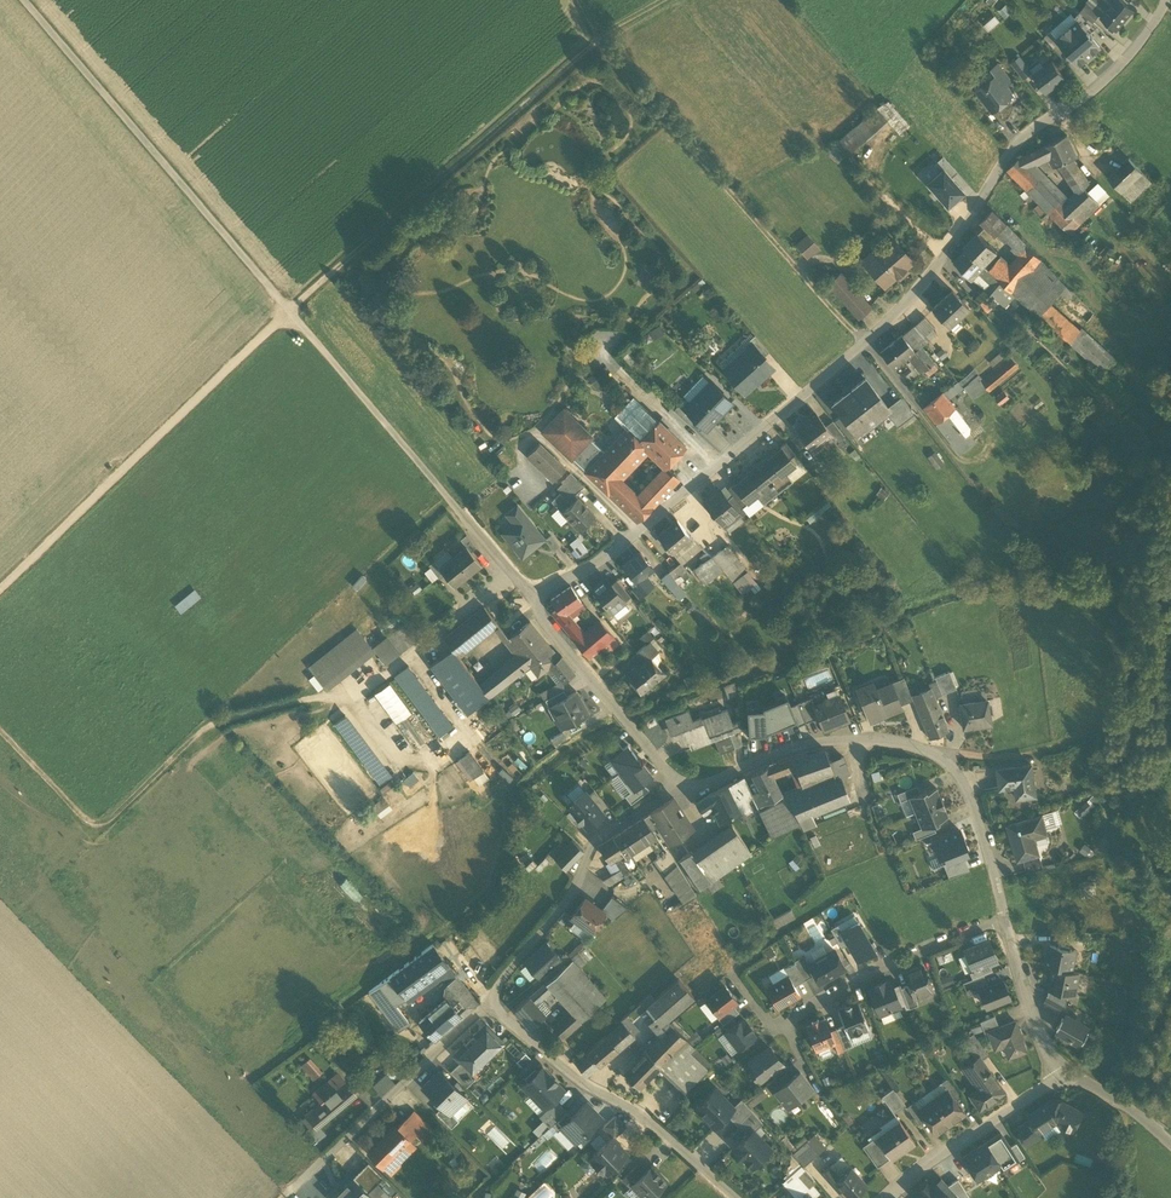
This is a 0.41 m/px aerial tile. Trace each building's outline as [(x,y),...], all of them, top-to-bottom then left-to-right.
[(1086,4),(1099,15),(1101,17),(1116,0),(1089,0),(1086,4)] [(1101,17),(1101,18),(1116,29),(1132,10),(1120,0),(1116,0),(1101,17)] [(1099,15),(1086,4),(1080,11),(1093,22),(1099,15)] [(1080,11),(1075,18),(1078,22),(1089,34),(1098,26),(1093,22),(1080,11)] [(1078,22),(1068,30),(1090,56),(1100,47),(1089,34),(1078,22)] [(1079,65),(1090,56),(1068,30),(1057,39),(1060,43),(1079,65)] [(1054,48),(1060,43),(1051,32),(1045,38),(1054,48)] [(1019,57),(1011,63),(1016,69),(1023,63),(1019,57)] [(1052,61),(1032,77),(1045,94),(1065,78),(1052,61)] [(1031,73),(1023,63),(1016,69),(1023,79),(1031,73)] [(997,66),(992,71),(996,77),(1005,87),(1010,83),(997,66)] [(1005,87),(996,77),(987,84),(989,86),(980,93),(993,110),(995,109),(998,110),(1001,108),(1001,104),(1011,97),(1004,88),(1005,87)] [(909,126),(887,101),(876,108),(886,119),(899,134),(909,126)] [(876,108),(837,143),(846,154),(847,154),(886,119),(876,108)] [(1066,136),(1039,150),(1044,160),(1047,159),(1053,169),(1060,165),(1073,160),(1076,158),(1066,136)] [(837,143),(827,151),(837,162),(846,154),(837,143)] [(1039,150),(1018,160),(1026,169),(1044,160),(1039,150)] [(957,172),(943,156),(933,165),(940,173),(943,169),(951,178),(957,172)] [(1141,172),(1129,158),(1108,178),(1120,191),(1141,172)] [(1018,160),(1007,171),(1063,228),(1073,217),(1063,207),(1026,169),(1018,160)] [(1073,160),(1060,165),(1068,177),(1080,170),(1073,160)] [(927,183),(947,205),(963,191),(951,178),(943,169),(940,173),(927,183)] [(1080,170),(1068,177),(1079,192),(1079,193),(1085,188),(1090,183),(1080,170)] [(1141,172),(1120,191),(1130,202),(1151,182),(1141,172)] [(913,176),(899,190),(910,200),(924,186),(913,176)] [(1100,205),(1085,188),(1079,193),(1079,192),(1063,207),(1073,217),(1074,219),(1080,213),(1086,218),(1100,205)] [(1007,225),(992,210),(981,222),(995,236),(999,232),(1007,225)] [(1073,217),(1063,228),(1069,234),(1086,218),(1080,213),(1074,219),(1073,217)] [(1028,246),(1007,225),(999,232),(1021,254),(1028,246)] [(818,248),(805,232),(795,241),(807,257),(818,248)] [(996,251),(977,233),(963,247),(965,249),(983,265),(996,251)] [(893,241),(869,263),(886,283),(894,276),(895,278),(905,269),(904,268),(911,261),(893,241)] [(1009,267),(998,279),(1011,291),(1027,274),(1041,258),(1028,246),(1021,254),(1009,267)] [(983,265),(965,249),(954,262),(972,280),(978,274),(984,267),(983,265)] [(999,258),(988,270),(996,278),(998,279),(1009,267),(999,258)] [(1041,289),(1026,306),(1038,316),(1049,304),(1049,305),(1065,286),(1049,269),(1041,258),(1027,274),(1041,289)] [(988,270),(984,267),(978,274),(991,284),(996,278),(988,270)] [(847,282),(840,274),(828,284),(847,306),(854,300),(842,286),(847,282)] [(1041,289),(1027,274),(1011,291),(1016,296),(1026,306),(1041,289)] [(998,279),(996,278),(991,284),(985,290),(1000,303),(1011,291),(998,279)] [(859,296),(847,282),(842,286),(854,300),(859,296)] [(968,308),(952,291),(932,309),(947,325),(954,319),(955,320),(968,308)] [(1011,291),(1000,303),(1006,307),(1016,296),(1011,291)] [(870,308),(859,296),(854,300),(847,306),(858,319),(870,308)] [(1049,305),(1049,304),(1038,316),(1054,330),(1065,340),(1069,343),(1079,331),(1049,305)] [(723,305),(715,306),(716,316),(725,315),(723,305)] [(924,316),(913,326),(922,338),(934,327),(924,316)] [(955,320),(954,319),(947,325),(948,326),(952,330),(959,324),(955,320)] [(922,338),(913,326),(901,336),(914,352),(919,347),(926,342),(922,338)] [(1113,356),(1081,328),(1079,331),(1069,343),(1100,371),(1113,356)] [(1054,330),(1042,343),(1054,353),(1065,340),(1054,330)] [(768,351),(754,334),(747,340),(762,357),(768,351)] [(901,336),(880,353),(892,369),(911,354),(914,352),(901,336)] [(746,350),(723,371),(743,393),(766,373),(756,362),(762,357),(747,340),(742,345),(746,350)] [(919,347),(914,352),(911,354),(928,375),(937,368),(919,347)] [(772,367),(762,357),(756,362),(766,373),(772,367)] [(1008,357),(982,378),(988,385),(1001,374),(1002,376),(1009,370),(1007,368),(1014,363),(1008,357)] [(986,387),(971,370),(958,381),(963,387),(973,398),(986,387)] [(865,378),(833,404),(858,435),(888,411),(890,410),(889,409),(865,378)] [(734,403),(710,380),(690,400),(687,397),(680,404),(707,430),(734,403)] [(958,381),(943,394),(947,400),(963,387),(958,381)] [(943,394),(942,393),(924,408),(936,424),(946,416),(955,409),(947,400),(943,394)] [(657,420),(633,397),(613,416),(626,428),(638,440),(657,420)] [(911,411),(901,399),(889,409),(890,410),(888,411),(897,422),(911,411)] [(695,418),(680,404),(674,410),(689,424),(695,418)] [(969,428),(955,409),(946,416),(964,438),(968,434),(968,435),(969,434),(969,428)] [(582,430),(564,412),(564,411),(563,410),(562,411),(563,412),(551,424),(550,424),(543,431),(544,432),(569,456),(570,457),(571,457),(585,471),(603,452),(589,438),(590,436),(583,429),(582,430)] [(816,415),(811,420),(811,421),(797,432),(803,441),(804,443),(805,443),(809,448),(824,437),(824,438),(830,433),(825,426),(816,415)] [(964,438),(946,416),(936,424),(953,446),(964,438)] [(638,440),(637,441),(663,465),(664,467),(666,466),(684,446),(657,420),(638,440)] [(843,435),(832,421),(825,426),(830,433),(836,441),(843,435)] [(585,471),(637,521),(638,520),(649,507),(650,507),(677,477),(666,466),(664,467),(663,465),(636,494),(620,479),(647,450),(637,441),(638,440),(626,428),(603,452),(585,471)] [(964,438),(953,446),(959,453),(974,441),(968,435),(968,434),(964,438)] [(564,468),(538,442),(526,455),(552,481),(564,468)] [(795,455),(786,443),(779,448),(781,449),(789,459),(795,455)] [(781,449),(764,462),(763,461),(756,466),(777,492),(793,480),(786,472),(794,466),(789,459),(781,449)] [(943,464),(936,454),(929,459),(937,469),(943,464)] [(735,485),(734,486),(748,503),(756,496),(763,504),(777,492),(756,466),(750,471),(751,473),(735,485)] [(584,486),(570,473),(560,482),(574,496),(584,486)] [(748,503),(734,486),(735,485),(734,484),(728,489),(733,495),(742,507),(748,503)] [(719,490),(704,501),(710,509),(723,525),(736,514),(737,513),(727,500),(719,490)] [(560,493),(551,502),(561,512),(570,504),(560,493)] [(742,507),(733,495),(727,500),(737,513),(736,514),(739,518),(746,512),(742,507)] [(570,504),(561,512),(579,530),(594,515),(576,498),(570,504)] [(542,536),(517,506),(506,515),(515,526),(503,535),(521,557),(530,550),(528,547),(542,536)] [(708,529),(691,508),(677,518),(693,539),(700,534),(708,529)] [(677,521),(658,536),(672,553),(691,537),(677,521)] [(476,547),(466,534),(460,539),(466,546),(471,551),(476,547)] [(550,534),(543,540),(552,551),(559,545),(550,534)] [(706,542),(700,534),(693,539),(703,549),(705,547),(703,544),(706,542)] [(579,535),(568,543),(578,556),(589,549),(579,535)] [(466,546),(453,557),(467,574),(480,563),(471,551),(466,546)] [(742,565),(727,546),(711,557),(723,571),(727,575),(742,565)] [(639,552),(623,566),(638,584),(633,588),(640,597),(653,586),(649,580),(648,581),(644,575),(653,568),(639,552)] [(467,574),(453,557),(440,567),(439,567),(445,574),(453,585),(467,574)] [(710,557),(693,569),(703,584),(723,571),(711,557),(711,558),(710,557)] [(440,567),(434,560),(428,565),(430,567),(437,576),(439,578),(445,574),(439,567),(440,567)] [(680,562),(668,572),(677,583),(689,573),(680,562)] [(437,576),(430,567),(424,571),(432,580),(437,576)] [(677,583),(668,572),(661,579),(670,590),(677,583)] [(604,579),(592,588),(611,612),(624,601),(624,600),(611,584),(610,583),(608,585),(604,579)] [(630,596),(616,579),(611,584),(624,600),(630,596)] [(677,583),(670,590),(679,600),(686,594),(677,583)] [(182,612),(202,595),(195,587),(176,604),(182,612)] [(571,587),(551,600),(556,609),(552,613),(557,619),(567,612),(582,603),(571,587)] [(484,607),(444,639),(451,649),(457,657),(472,645),(498,624),(484,607)] [(399,612),(377,625),(383,634),(404,622),(399,612)] [(567,612),(557,619),(566,630),(576,622),(567,612)] [(408,621),(373,649),(386,664),(421,636),(408,621)] [(585,633),(576,641),(589,656),(613,636),(600,621),(585,633)] [(551,649),(529,622),(508,639),(519,652),(529,665),(530,666),(551,649)] [(585,633),(576,622),(566,630),(576,641),(585,633)] [(356,629),(308,667),(322,685),(370,647),(356,629)] [(657,652),(649,643),(636,653),(642,660),(643,661),(647,658),(648,659),(657,652)] [(472,645),(457,657),(473,678),(488,667),(472,645)] [(457,657),(451,649),(430,665),(467,714),(488,698),(479,685),(473,678),(457,657)] [(558,658),(551,649),(530,666),(537,676),(550,666),(563,683),(575,673),(561,656),(558,658)] [(494,674),(479,685),(488,698),(529,665),(519,652),(500,667),(501,668),(494,674)] [(642,660),(623,675),(628,677),(629,676),(639,688),(645,683),(647,686),(663,673),(665,674),(666,673),(662,672),(660,673),(648,659),(647,658),(643,661),(642,660)] [(488,667),(473,678),(479,685),(494,674),(488,667)] [(433,702),(407,668),(395,677),(421,712),(433,702)] [(949,672),(935,678),(936,681),(942,695),(956,689),(949,672)] [(903,678),(890,683),(899,706),(913,700),(903,678)] [(942,695),(936,681),(929,684),(930,688),(931,689),(935,698),(942,695)] [(377,691),(396,723),(412,714),(393,682),(377,691)] [(874,685),(858,691),(870,720),(883,714),(884,717),(901,710),(899,706),(890,683),(875,689),(874,685)] [(930,688),(912,695),(922,722),(941,714),(935,698),(931,689),(930,688)] [(562,699),(552,705),(559,718),(555,719),(561,730),(589,715),(576,691),(562,699)] [(559,692),(545,700),(549,707),(552,705),(562,699),(559,692)] [(825,697),(821,703),(814,705),(813,706),(818,718),(823,730),(849,719),(839,695),(832,698),(825,697)] [(811,697),(797,703),(805,723),(818,718),(813,706),(814,705),(811,697)] [(763,710),(747,711),(749,736),(768,735),(769,733),(797,722),(790,706),(787,698),(763,708),(763,710)] [(987,701),(961,705),(964,729),(991,725),(987,701)] [(451,727),(433,702),(421,712),(439,736),(451,727)] [(798,726),(805,723),(797,703),(790,706),(797,722),(798,726)] [(686,711),(665,719),(669,730),(672,729),(673,734),(677,732),(682,745),(694,740),(707,735),(702,722),(691,726),(686,711)] [(726,711),(702,720),(702,722),(707,735),(732,726),(726,711)] [(941,714),(922,722),(929,739),(948,732),(941,714)] [(388,778),(342,718),(334,724),(380,784),(388,778)] [(518,728),(512,718),(508,721),(514,730),(518,728)] [(732,726),(707,735),(710,742),(714,741),(729,735),(741,731),(740,723),(732,726)] [(741,731),(729,735),(735,749),(742,746),(741,731)] [(563,732),(550,739),(554,746),(567,739),(563,732)] [(707,735),(694,740),(696,747),(710,742),(707,735)] [(729,735),(714,741),(719,754),(735,749),(729,735)] [(618,743),(605,753),(610,760),(611,759),(623,749),(618,743)] [(640,762),(628,746),(623,749),(611,759),(621,772),(617,775),(630,793),(634,790),(635,790),(643,784),(652,777),(641,763),(643,761),(642,760),(640,762)] [(825,750),(807,754),(792,759),(795,768),(805,794),(836,780),(829,762),(825,750)] [(484,773),(470,753),(460,759),(475,779),(484,773)] [(792,758),(781,762),(784,772),(795,768),(792,759),(792,758)] [(843,758),(829,762),(836,780),(841,778),(841,779),(849,775),(843,758)] [(781,762),(768,767),(773,776),(784,772),(781,762)] [(1033,766),(999,770),(1002,790),(1020,787),(1022,799),(1037,797),(1033,766)] [(768,767),(752,775),(761,793),(766,804),(782,796),(773,776),(768,767)] [(405,779),(410,785),(418,778),(413,772),(405,779)] [(744,778),(729,786),(733,794),(748,787),(744,778)] [(805,794),(789,801),(798,820),(803,830),(816,825),(812,815),(849,799),(841,779),(841,778),(805,794)] [(643,784),(635,790),(634,790),(630,793),(625,797),(631,804),(649,791),(643,784)] [(729,786),(709,796),(713,804),(722,821),(741,811),(733,794),(729,786)] [(917,786),(897,794),(900,802),(909,798),(920,793),(917,786)] [(920,793),(909,798),(915,813),(942,802),(936,788),(926,792),(926,791),(920,793)] [(588,796),(602,811),(607,807),(594,791),(588,796)] [(569,806),(587,828),(604,814),(602,811),(588,796),(585,792),(569,806)] [(761,793),(754,796),(760,808),(766,804),(761,793)] [(709,796),(691,808),(697,816),(713,804),(709,796)] [(673,799),(650,814),(658,825),(670,844),(693,829),(673,799)] [(788,799),(760,813),(771,833),(798,820),(789,801),(788,799)] [(942,802),(915,813),(921,828),(921,829),(932,825),(938,822),(938,820),(948,816),(942,802)] [(650,814),(644,818),(652,830),(658,825),(650,814)] [(1042,816),(1010,825),(1013,838),(1012,839),(1018,861),(1023,860),(1035,856),(1039,855),(1036,846),(1033,834),(1045,830),(1042,816)] [(640,847),(648,841),(659,857),(667,852),(652,830),(644,818),(643,818),(628,828),(640,847)] [(921,828),(912,832),(915,840),(935,832),(932,825),(921,829),(921,828)] [(732,827),(693,854),(702,868),(714,859),(724,872),(750,853),(732,827)] [(640,847),(628,828),(613,838),(623,854),(621,855),(627,866),(631,872),(633,876),(641,871),(630,854),(640,847)] [(959,830),(933,841),(939,856),(944,854),(964,846),(965,846),(959,830)] [(613,838),(599,847),(610,863),(615,859),(621,870),(627,866),(621,855),(623,854),(613,838)] [(572,841),(554,860),(570,874),(576,868),(571,864),(583,852),(572,841)] [(964,846),(944,854),(948,863),(964,857),(967,856),(964,846)] [(659,857),(654,861),(664,876),(676,865),(667,852),(659,857)] [(691,852),(680,859),(691,875),(702,868),(693,854),(691,852)] [(1035,856),(1023,860),(1027,873),(1043,870),(1039,855),(1035,856)] [(970,870),(964,857),(948,863),(944,865),(949,878),(970,870)] [(714,859),(702,868),(691,875),(700,889),(724,872),(714,859)] [(676,865),(664,876),(682,902),(694,893),(676,865)] [(627,866),(621,870),(625,876),(631,872),(627,866)] [(621,870),(602,882),(608,886),(625,876),(621,870)] [(633,876),(628,878),(632,885),(645,877),(641,871),(633,876)] [(355,891),(340,877),(335,882),(351,896),(355,891)] [(1080,882),(1081,897),(1096,896),(1096,881),(1080,882)] [(626,909),(611,897),(602,908),(616,919),(626,909)] [(603,914),(584,899),(571,916),(590,931),(603,914)] [(790,910),(769,921),(773,928),(794,917),(790,910)] [(875,952),(858,920),(840,930),(848,945),(857,961),(875,952)] [(842,948),(848,945),(840,930),(838,925),(831,929),(842,948)] [(989,940),(963,950),(971,971),(972,972),(990,964),(997,961),(989,940)] [(560,958),(547,943),(525,962),(538,978),(552,966),(560,958)] [(824,944),(811,950),(814,957),(828,951),(824,944)] [(449,967),(433,945),(389,977),(405,999),(440,973),(449,967)] [(1073,971),(1077,951),(1051,946),(1047,966),(1054,967),(1073,971)] [(584,947),(572,959),(580,967),(593,956),(584,947)] [(809,964),(808,964),(814,974),(819,983),(844,969),(834,949),(809,964)] [(560,958),(552,966),(556,971),(570,959),(565,954),(560,958)] [(809,964),(804,955),(794,961),(795,963),(805,980),(814,974),(808,964),(809,964)] [(590,981),(572,960),(546,983),(551,989),(565,1004),(590,981)] [(805,980),(795,963),(784,969),(788,976),(794,986),(805,980)] [(990,964),(972,972),(971,971),(969,972),(972,979),(983,975),(992,971),(990,964)] [(923,965),(906,972),(905,976),(909,985),(914,998),(914,997),(933,990),(923,965)] [(440,973),(447,983),(457,977),(449,967),(440,973)] [(1073,971),(1054,967),(1049,990),(1068,993),(1075,995),(1079,973),(1073,971)] [(983,975),(972,979),(962,983),(968,996),(979,992),(979,991),(988,987),(983,975)] [(788,976),(781,980),(781,981),(779,980),(775,983),(774,985),(774,984),(774,985),(775,987),(768,991),(777,1007),(799,995),(794,986),(788,976)] [(405,999),(389,977),(380,984),(395,1006),(396,1006),(405,999)] [(457,977),(447,983),(446,999),(463,985),(457,977)] [(654,1000),(646,1007),(655,1017),(649,1023),(660,1035),(671,1024),(667,1020),(694,996),(678,979),(654,1000)] [(590,981),(565,1004),(571,1011),(580,1022),(605,999),(590,981)] [(890,981),(870,990),(879,1015),(889,1011),(890,1010),(899,1006),(900,1006),(893,987),(890,981)] [(988,987),(979,991),(979,992),(986,1008),(1009,998),(1002,981),(988,987)] [(546,983),(529,998),(535,1005),(551,989),(546,983)] [(395,1006),(380,984),(368,993),(399,1032),(409,1024),(396,1006),(395,1006)] [(463,985),(446,999),(463,1017),(477,1005),(477,1004),(463,985)] [(908,1007),(901,988),(899,985),(893,987),(900,1006),(899,1006),(901,1010),(908,1007)] [(901,988),(908,1007),(909,1009),(917,1005),(914,997),(914,998),(909,985),(901,988)] [(737,1001),(725,986),(706,1000),(718,1016),(733,1004),(737,1001)] [(1068,993),(1049,990),(1048,997),(1063,1005),(1066,1007),(1068,993)] [(917,998),(919,1003),(935,998),(934,992),(917,998)] [(650,995),(641,1002),(646,1007),(654,1000),(650,995)] [(1063,1005),(1048,997),(1044,1004),(1059,1013),(1063,1005)] [(535,1005),(529,998),(515,1011),(530,1028),(544,1016),(535,1005)] [(446,999),(419,1023),(434,1041),(463,1017),(446,999)] [(858,1001),(851,1004),(850,1004),(844,1006),(844,1007),(837,1010),(844,1026),(848,1036),(868,1028),(858,1001)] [(718,1016),(717,1016),(723,1024),(731,1017),(738,1012),(733,1004),(718,1016)] [(571,1011),(552,1028),(561,1039),(580,1022),(571,1011)] [(1075,1020),(1066,1015),(1064,1018),(1062,1017),(1057,1027),(1059,1028),(1057,1032),(1066,1037),(1067,1040),(1070,1039),(1079,1044),(1081,1041),(1083,1042),(1089,1032),(1087,1031),(1088,1028),(1080,1023),(1079,1019),(1075,1020)] [(993,1016),(979,1023),(984,1034),(988,1033),(987,1032),(998,1028),(993,1016)] [(723,1024),(714,1030),(718,1036),(724,1032),(736,1023),(731,1017),(723,1024)] [(746,1024),(741,1018),(736,1023),(724,1032),(738,1050),(755,1036),(751,1031),(753,1030),(747,1022),(746,1024)] [(825,1019),(819,1022),(818,1019),(811,1022),(812,1024),(807,1027),(816,1050),(834,1043),(830,1032),(825,1019)] [(623,1022),(606,1036),(618,1050),(635,1036),(623,1022)] [(998,1028),(987,1032),(988,1033),(992,1044),(1001,1040),(1008,1058),(1026,1051),(1014,1022),(998,1028)] [(685,1038),(671,1024),(660,1035),(646,1050),(660,1064),(685,1038)] [(487,1026),(455,1057),(461,1063),(472,1074),(504,1043),(487,1026)] [(844,1026),(836,1029),(844,1049),(853,1046),(848,1036),(844,1026)] [(688,1035),(695,1042),(702,1036),(695,1029),(688,1035)] [(844,1049),(836,1029),(830,1032),(834,1043),(837,1052),(844,1049)] [(988,1055),(972,1034),(961,1042),(975,1060),(978,1057),(980,1060),(988,1055)] [(606,1036),(601,1041),(588,1052),(588,1053),(599,1066),(618,1050),(606,1036)] [(660,1064),(659,1065),(668,1073),(668,1072),(694,1046),(685,1038),(660,1064)] [(694,1046),(668,1072),(684,1090),(711,1065),(694,1046)] [(769,1047),(758,1055),(757,1054),(748,1061),(754,1068),(751,1071),(759,1081),(771,1071),(781,1063),(781,1062),(769,1047)] [(513,1058),(522,1068),(531,1059),(521,1050),(513,1058)] [(660,1064),(646,1050),(624,1072),(638,1086),(659,1065),(660,1064)] [(588,1053),(576,1064),(589,1080),(598,1072),(596,1070),(599,1066),(588,1053)] [(980,1060),(978,1057),(975,1060),(963,1068),(979,1089),(970,1096),(979,1108),(988,1102),(1003,1092),(980,1060)] [(781,1063),(771,1071),(776,1077),(784,1071),(784,1072),(789,1068),(783,1060),(781,1062),(781,1063)] [(319,1076),(307,1063),(303,1067),(314,1080),(319,1076)] [(461,1063),(450,1073),(466,1089),(477,1079),(472,1074),(461,1063)] [(542,1068),(523,1087),(532,1096),(532,1095),(545,1108),(563,1090),(542,1068)] [(784,1071),(776,1077),(766,1084),(773,1093),(776,1091),(775,1090),(790,1079),(784,1072),(784,1071)] [(465,1098),(439,1072),(424,1088),(442,1107),(449,1114),(450,1113),(465,1098)] [(790,1079),(775,1090),(776,1091),(787,1105),(811,1087),(799,1072),(790,1079)] [(338,1075),(317,1092),(324,1101),(345,1083),(338,1075)] [(960,1095),(948,1078),(940,1083),(945,1091),(946,1090),(953,1100),(960,1095)] [(345,1083),(324,1101),(335,1113),(357,1094),(355,1092),(353,1094),(345,1083)] [(893,1088),(881,1097),(893,1114),(905,1105),(893,1088)] [(715,1089),(703,1100),(706,1103),(706,1106),(702,1111),(702,1115),(713,1127),(726,1114),(733,1107),(732,1107),(715,1089)] [(953,1100),(946,1090),(945,1091),(933,1100),(949,1123),(963,1114),(953,1100)] [(741,1098),(732,1107),(733,1107),(726,1114),(736,1125),(738,1123),(751,1110),(741,1098)] [(920,1109),(919,1110),(926,1120),(936,1133),(949,1123),(933,1100),(920,1109)] [(335,1113),(324,1101),(307,1116),(317,1128),(335,1113)] [(555,1101),(539,1116),(550,1127),(551,1126),(566,1112),(555,1101)] [(920,1109),(914,1102),(906,1107),(919,1124),(926,1120),(919,1110),(920,1109)] [(1049,1102),(1028,1116),(1028,1117),(1030,1120),(1039,1134),(1040,1133),(1056,1123),(1063,1123),(1063,1127),(1068,1130),(1072,1127),(1074,1128),(1081,1114),(1080,1111),(1061,1102),(1049,1102)] [(571,1117),(561,1127),(562,1128),(576,1142),(601,1118),(586,1103),(571,1117)] [(449,1114),(442,1107),(436,1114),(451,1129),(458,1122),(450,1113),(449,1114)] [(751,1110),(738,1123),(749,1134),(753,1130),(754,1131),(763,1122),(751,1110)] [(426,1125),(413,1112),(396,1129),(409,1142),(426,1125)] [(566,1112),(551,1126),(557,1132),(562,1128),(561,1127),(571,1117),(566,1112)] [(852,1122),(846,1113),(842,1116),(848,1125),(852,1122)] [(624,1126),(614,1116),(604,1126),(613,1136),(624,1126)] [(899,1120),(875,1137),(889,1156),(890,1156),(891,1157),(914,1141),(899,1120)] [(1030,1120),(1016,1130),(1015,1130),(1026,1147),(1042,1137),(1040,1133),(1039,1134),(1030,1120)] [(396,1129),(370,1155),(383,1168),(409,1142),(396,1129)] [(754,1131),(753,1130),(749,1134),(734,1149),(751,1167),(771,1147),(754,1131)] [(1000,1134),(985,1144),(1000,1167),(1003,1171),(1010,1167),(1008,1164),(1016,1159),(1017,1159),(1009,1148),(1000,1134)] [(824,1147),(813,1135),(805,1142),(816,1154),(824,1147)] [(875,1137),(862,1147),(877,1167),(891,1157),(890,1156),(889,1156),(875,1137)] [(611,1138),(591,1157),(593,1159),(593,1163),(601,1171),(604,1171),(606,1173),(626,1154),(611,1138)] [(409,1142),(383,1168),(393,1178),(418,1152),(409,1142)] [(805,1142),(793,1153),(804,1165),(816,1154),(805,1142)] [(963,1159),(978,1182),(1000,1167),(985,1144),(963,1159)] [(1015,1144),(1009,1148),(1017,1159),(1016,1159),(1017,1162),(1024,1157),(1015,1144)] [(383,1178),(368,1164),(353,1179),(367,1194),(378,1184),(383,1178)] [(639,1165),(628,1175),(634,1182),(645,1172),(639,1165)] [(839,1176),(829,1166),(821,1173),(831,1184),(839,1176)] [(831,1184),(839,1192),(842,1189),(849,1197),(851,1197),(866,1185),(850,1167),(839,1176),(831,1184)] [(803,1168),(788,1182),(799,1195),(811,1184),(815,1181),(803,1168)] [(655,1170),(647,1170),(634,1182),(632,1184),(632,1185),(643,1196),(651,1196),(666,1182),(655,1170)] [(628,1175),(623,1180),(630,1187),(632,1185),(632,1184),(634,1182),(628,1175)] [(353,1179),(334,1197),(371,1197),(367,1194),(353,1179)] [(941,1179),(935,1185),(947,1197),(952,1197),(956,1195),(941,1179)] [(969,1197),(958,1181),(948,1187),(956,1195),(959,1197),(967,1197),(969,1197)] [(928,1187),(926,1185),(920,1190),(922,1193),(916,1197),(947,1197),(935,1185),(933,1183),(928,1187)] [(367,1194),(371,1197),(387,1197),(390,1195),(378,1184),(367,1194)] [(811,1184),(799,1195),(802,1197),(805,1197),(809,1195),(812,1197),(813,1197),(819,1192),(811,1184)]
